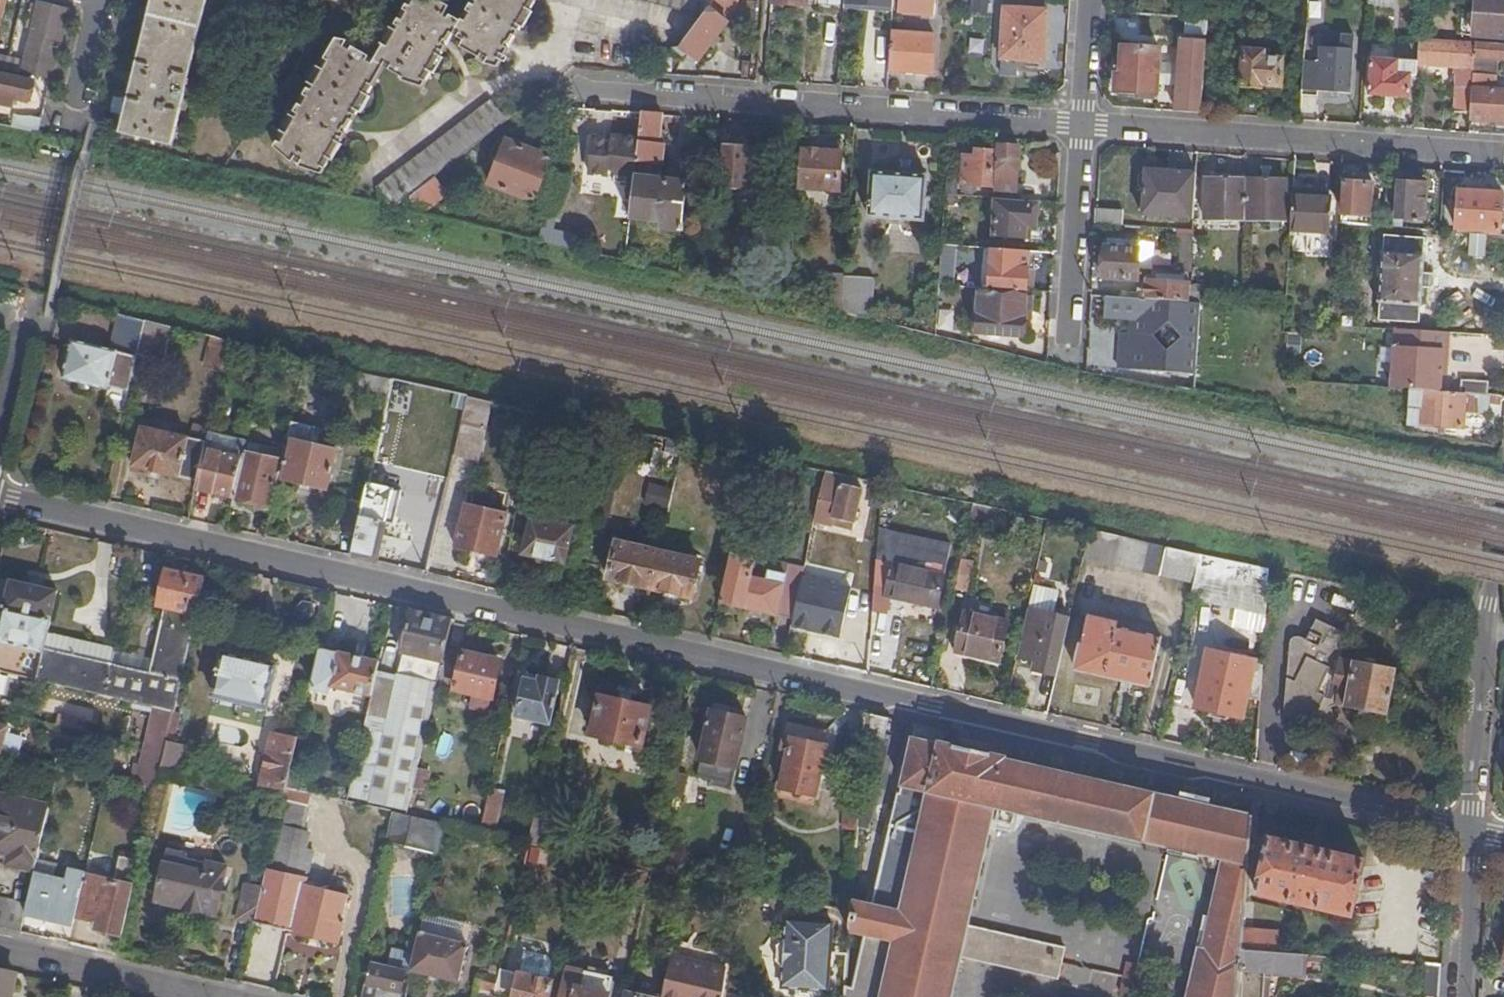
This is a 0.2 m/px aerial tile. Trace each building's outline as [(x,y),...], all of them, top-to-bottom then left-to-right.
[(120,132),(173,145),(208,0),(152,0),(120,132)] [(461,22),(447,15),(451,7),(439,0),(410,0),(377,59),(348,44),(350,40),(339,39),(277,148),(298,167),(324,176),(385,67),(404,77),(403,81),(424,88),(452,37),(463,43),(460,48),(486,63),(485,66),(498,69),(537,0),(473,0),(461,22)] [(706,16),(711,9),(713,0),(639,0),(693,13),(706,16)] [(737,0),(713,0),(711,9),(729,22),(737,0)] [(840,9),(842,0),(820,0),(819,5),(840,9)] [(898,11),(934,14),(935,0),(898,0),(898,11)] [(964,8),(977,9),(975,0),(964,0),(964,8)] [(977,9),(987,11),(988,0),(975,0),(977,9)] [(1007,8),(1005,8),(1002,59),(1018,60),(1027,60),(1028,61),(1028,67),(1044,69),(1045,62),(1048,11),(1046,11),(1047,0),(1007,0),(1007,8)] [(1305,36),(1325,37),(1327,0),(1308,0),(1305,36)] [(1476,13),(1470,13),(1469,19),(1475,19),(1474,35),(1503,37),(1503,0),(1476,0),(1476,13)] [(52,80),(69,9),(39,2),(39,4),(32,3),(26,29),(32,30),(24,63),(0,59),(0,68),(52,80)] [(682,47),(675,48),(686,56),(688,53),(699,61),(711,46),(715,49),(722,39),(718,36),(729,22),(711,9),(706,16),(682,47)] [(892,32),(889,70),(931,73),(934,36),(892,32)] [(1474,67),(1476,41),(1420,37),(1418,61),(1418,63),(1474,67)] [(1183,38),(1177,111),(1202,113),(1207,39),(1183,38)] [(1476,41),(1474,67),(1474,74),(1496,75),(1497,57),(1503,58),(1503,43),(1476,41)] [(1157,94),(1160,48),(1124,46),(1121,92),(1157,94)] [(1270,51),(1245,50),(1243,85),(1264,87),(1264,85),(1282,86),(1284,58),(1270,57),(1270,51)] [(1417,75),(1418,63),(1418,61),(1372,57),(1369,94),(1409,97),(1411,75),(1417,75)] [(1350,93),(1352,64),(1320,62),(1318,91),(1350,93)] [(11,106),(13,98),(27,102),(32,80),(0,73),(0,104),(11,106)] [(1473,86),(1496,87),(1496,75),(1474,74),(1473,86)] [(1473,88),(1473,86),(1456,85),(1454,110),(1471,112),(1473,88)] [(1471,118),(1503,120),(1503,90),(1473,88),(1471,112),(1471,118)] [(435,176),(507,120),(491,100),(379,189),(391,205),(399,206),(410,197),(435,176)] [(663,115),(642,113),(639,139),(637,160),(662,164),(665,143),(660,142),(663,115)] [(12,128),(39,133),(42,118),(33,116),(14,116),(12,128)] [(637,160),(639,139),(613,136),(612,141),(594,139),(589,174),(608,175),(608,169),(615,170),(613,182),(634,184),(635,177),(637,160)] [(554,195),(563,166),(550,162),(552,157),(507,140),(490,183),(535,200),(541,186),(546,188),(534,221),(543,224),(552,194),(554,195)] [(765,191),(768,154),(749,153),(749,146),(725,144),(722,189),(765,191)] [(802,188),(840,191),(843,146),(826,145),(825,150),(823,150),(820,147),(811,146),(808,149),(805,149),(802,188)] [(1020,147),(999,146),(994,195),(1017,197),(1020,147)] [(992,186),(994,152),(977,151),(976,158),(967,157),(965,157),(963,184),(992,186)] [(1194,218),(1196,172),(1145,169),(1142,214),(1194,218)] [(924,221),(927,174),(872,170),(869,217),(924,221)] [(445,190),(435,176),(410,197),(419,209),(425,211),(436,203),(434,200),(445,190)] [(635,177),(634,184),(630,217),(664,220),(663,229),(683,232),(688,183),(635,177)] [(1244,219),(1245,180),(1206,179),(1206,219),(1241,219),(1244,219)] [(1285,180),(1245,180),(1244,219),(1285,220),(1285,180)] [(1372,215),(1374,184),(1344,182),(1342,213),(1372,215)] [(1423,219),(1425,184),(1398,183),(1396,217),(1423,219)] [(1307,191),(1293,190),(1290,229),(1329,231),(1331,199),(1307,197),(1307,191)] [(1500,231),(1502,193),(1458,190),(1457,228),(1500,231)] [(1031,225),(1033,204),(997,201),(995,236),(1027,238),(1027,225),(1031,225)] [(1123,212),(1097,210),(1096,223),(1122,225),(1123,212)] [(1192,244),(1193,229),(1180,229),(1180,243),(1192,244)] [(1426,237),(1385,234),(1379,320),(1421,323),(1426,237)] [(1140,248),(1106,246),(1104,278),(1138,280),(1140,248)] [(990,289),(1027,291),(1030,252),(993,249),(990,289)] [(681,259),(679,274),(690,276),(691,260),(681,259)] [(844,273),(829,272),(826,309),(842,313),(844,282),(844,273)] [(1147,281),(1147,299),(1189,302),(1190,283),(1147,281)] [(842,313),(861,318),(864,283),(844,282),(842,313)] [(19,292),(6,289),(4,296),(18,299),(19,292)] [(1025,337),(1027,296),(980,293),(978,333),(1025,337)] [(1119,368),(1197,374),(1201,303),(1189,302),(1147,299),(1107,297),(1105,317),(1122,318),(1119,368)] [(146,321),(118,315),(110,350),(71,341),(63,379),(109,390),(109,388),(129,393),(138,355),(146,321)] [(146,321),(138,355),(165,362),(173,328),(146,321)] [(1442,392),(1443,366),(1448,366),(1451,333),(1397,329),(1392,388),(1442,392)] [(206,370),(224,373),(231,342),(214,338),(206,370)] [(1095,373),(1114,376),(1115,353),(1097,352),(1095,373)] [(1466,394),(1485,395),(1487,382),(1462,380),(1460,393),(1466,394)] [(1409,408),(1408,423),(1463,427),(1465,413),(1488,415),(1490,396),(1485,395),(1466,394),(1466,395),(1425,392),(1424,409),(1409,408)] [(466,399),(455,449),(472,452),(483,402),(466,399)] [(133,467),(199,482),(206,450),(208,442),(142,427),(133,467)] [(337,450),(293,440),(284,479),(329,490),(337,450)] [(197,489),(234,498),(243,459),(206,450),(199,482),(197,489)] [(234,498),(272,507),(282,462),(244,453),(243,459),(234,498)] [(824,480),(826,472),(818,471),(817,477),(813,476),(806,509),(817,512),(824,480)] [(670,498),(666,514),(680,518),(689,477),(683,475),(675,474),(670,498)] [(817,512),(814,523),(831,527),(833,518),(854,524),(861,491),(824,480),(817,512)] [(353,558),(377,563),(386,524),(394,525),(401,494),(369,487),(364,509),(358,536),(353,558)] [(648,515),(665,519),(666,514),(670,498),(652,494),(648,515)] [(334,531),(358,536),(364,509),(348,505),(339,511),(334,531)] [(507,514),(466,505),(457,547),(497,557),(507,514)] [(973,505),(970,518),(991,524),(994,509),(973,505)] [(803,525),(813,527),(814,523),(817,512),(806,509),(803,525)] [(573,527),(531,518),(523,554),(565,563),(573,527)] [(1194,583),(1200,555),(1090,530),(1084,559),(1194,583)] [(608,578),(650,588),(658,553),(617,544),(608,578)] [(658,553),(650,588),(691,597),(700,562),(658,553)] [(721,603),(793,619),(802,579),(768,571),(767,581),(753,577),(756,560),(732,555),(721,603)] [(1266,614),(1269,570),(1200,555),(1194,583),(1190,598),(1266,614)] [(876,560),(872,609),(889,612),(891,599),(936,609),(943,575),(876,560)] [(959,591),(970,593),(975,564),(965,562),(959,591)] [(198,604),(203,581),(165,572),(157,608),(164,609),(149,674),(111,665),(104,696),(174,711),(198,604)] [(111,665),(44,649),(58,593),(10,581),(0,626),(0,672),(104,696),(111,665)] [(1028,610),(1054,616),(1059,593),(1033,587),(1028,610)] [(1040,673),(1056,677),(1069,620),(1054,616),(1028,610),(1016,658),(1033,662),(1041,664),(1040,673)] [(444,651),(451,621),(409,611),(400,653),(442,663),(444,651)] [(1008,621),(965,612),(956,653),(1000,662),(1008,621)] [(1118,624),(1090,618),(1084,645),(1081,644),(1076,670),(1150,688),(1161,638),(1118,628),(1118,624)] [(1333,707),(1340,704),(1342,692),(1348,693),(1345,705),(1345,706),(1360,710),(1359,716),(1371,718),(1372,712),(1387,715),(1396,671),(1341,660),(1346,632),(1319,620),(1314,622),(1307,639),(1302,637),(1293,638),(1290,643),(1284,716),(1311,727),(1315,738),(1334,732),(1338,727),(1338,720),(1333,707)] [(371,697),(378,664),(320,650),(312,690),(345,698),(346,691),(371,697)] [(499,663),(444,651),(442,663),(436,684),(436,686),(491,699),(499,663)] [(266,709),(275,665),(223,653),(213,697),(266,709)] [(1239,696),(1260,701),(1263,664),(1215,653),(1207,689),(1224,693),(1227,699),(1235,700),(1239,696)] [(1031,671),(1040,673),(1041,664),(1033,662),(1031,671)] [(417,770),(436,686),(436,684),(432,683),(396,676),(383,736),(362,732),(348,797),(408,810),(417,770)] [(516,717),(549,725),(558,683),(539,679),(538,684),(524,681),(516,717)] [(590,737),(640,747),(649,708),(600,697),(590,737)] [(43,716),(78,722),(81,706),(46,700),(43,716)] [(180,714),(173,712),(167,739),(173,740),(177,725),(180,714)] [(732,786),(746,720),(712,712),(697,778),(732,786)] [(883,744),(888,720),(865,715),(863,740),(883,744)] [(189,728),(177,725),(173,740),(185,743),(189,728)] [(959,956),(1059,979),(1065,948),(967,926),(993,807),(1044,818),(1144,840),(1154,795),(1003,761),(1004,758),(942,744),(943,737),(939,731),(915,726),(902,786),(929,792),(919,832),(890,826),(872,906),(853,902),(852,913),(850,931),(865,934),(854,989),(846,988),(845,996),(950,996),(959,956)] [(291,762),(297,734),(288,731),(286,737),(271,734),(258,792),(283,798),(285,788),(291,762)] [(308,735),(297,733),(297,734),(291,762),(301,764),(308,735)] [(815,797),(826,747),(792,739),(791,741),(783,740),(780,752),(788,754),(780,789),(815,797)] [(95,762),(110,766),(113,751),(98,748),(95,762)] [(427,773),(417,770),(408,810),(407,816),(417,818),(427,773)] [(558,786),(543,782),(528,843),(544,847),(558,786)] [(859,808),(858,827),(868,829),(877,790),(860,787),(859,808)] [(310,794),(285,788),(283,798),(262,889),(254,922),(253,924),(277,929),(337,942),(344,912),(343,911),(347,896),(328,892),(325,902),(317,899),(316,905),(301,902),(312,853),(304,851),(307,835),(301,833),(310,794)] [(498,795),(489,793),(480,832),(490,835),(498,795)] [(34,870),(49,807),(1,796),(0,800),(0,852),(2,853),(9,854),(7,865),(34,870)] [(1242,951),(1243,929),(1251,817),(1174,799),(1164,845),(1223,859),(1203,947),(1199,945),(1187,996),(1239,996),(1242,951)] [(843,831),(857,832),(858,827),(859,808),(845,807),(843,831)] [(392,812),(386,841),(400,845),(407,816),(392,812)] [(438,853),(442,835),(445,824),(417,818),(407,816),(400,845),(438,853)] [(452,837),(455,827),(445,824),(442,835),(452,837)] [(1257,893),(1352,915),(1364,861),(1269,838),(1257,893)] [(7,865),(9,854),(2,853),(0,863),(7,865)] [(102,931),(121,936),(139,861),(119,856),(113,881),(84,875),(75,917),(94,922),(105,924),(102,931)] [(155,902),(215,915),(226,867),(207,862),(204,873),(164,863),(155,902)] [(58,921),(73,925),(75,917),(84,875),(70,871),(67,882),(34,874),(26,905),(25,911),(59,919),(58,921)] [(737,899),(746,892),(739,881),(730,888),(737,899)] [(237,919),(254,922),(262,889),(245,885),(237,919)] [(0,899),(0,929),(20,933),(25,911),(26,905),(0,899)] [(415,954),(411,971),(458,982),(467,943),(470,940),(473,930),(442,923),(439,938),(433,936),(438,916),(424,913),(419,933),(420,933),(415,954)] [(783,988),(829,991),(834,925),(788,921),(786,942),(777,947),(776,962),(784,968),(783,988)] [(93,929),(102,931),(105,924),(94,922),(93,929)] [(1242,951),(1276,954),(1278,932),(1243,929),(1242,951)] [(1102,968),(1134,975),(1142,937),(1110,930),(1102,968)] [(406,973),(410,973),(411,971),(415,954),(391,949),(387,969),(406,973)] [(1302,956),(1276,954),(1242,951),(1239,996),(1263,996),(1265,978),(1272,978),(1272,972),(1301,974),(1302,956)] [(503,957),(498,979),(494,994),(508,996),(547,996),(551,982),(511,972),(514,960),(503,957)] [(728,971),(672,959),(663,996),(725,996),(726,994),(728,971)] [(400,993),(401,993),(406,973),(387,969),(373,965),(365,996),(399,996),(400,993)] [(565,966),(558,996),(608,996),(612,977),(565,966)] [(0,969),(0,996),(12,996),(17,979),(7,976),(7,971),(0,969)] [(494,994),(498,979),(478,974),(473,996),(493,996),(494,994)] [(1132,984),(1100,977),(1096,996),(1129,996),(1132,984)]
